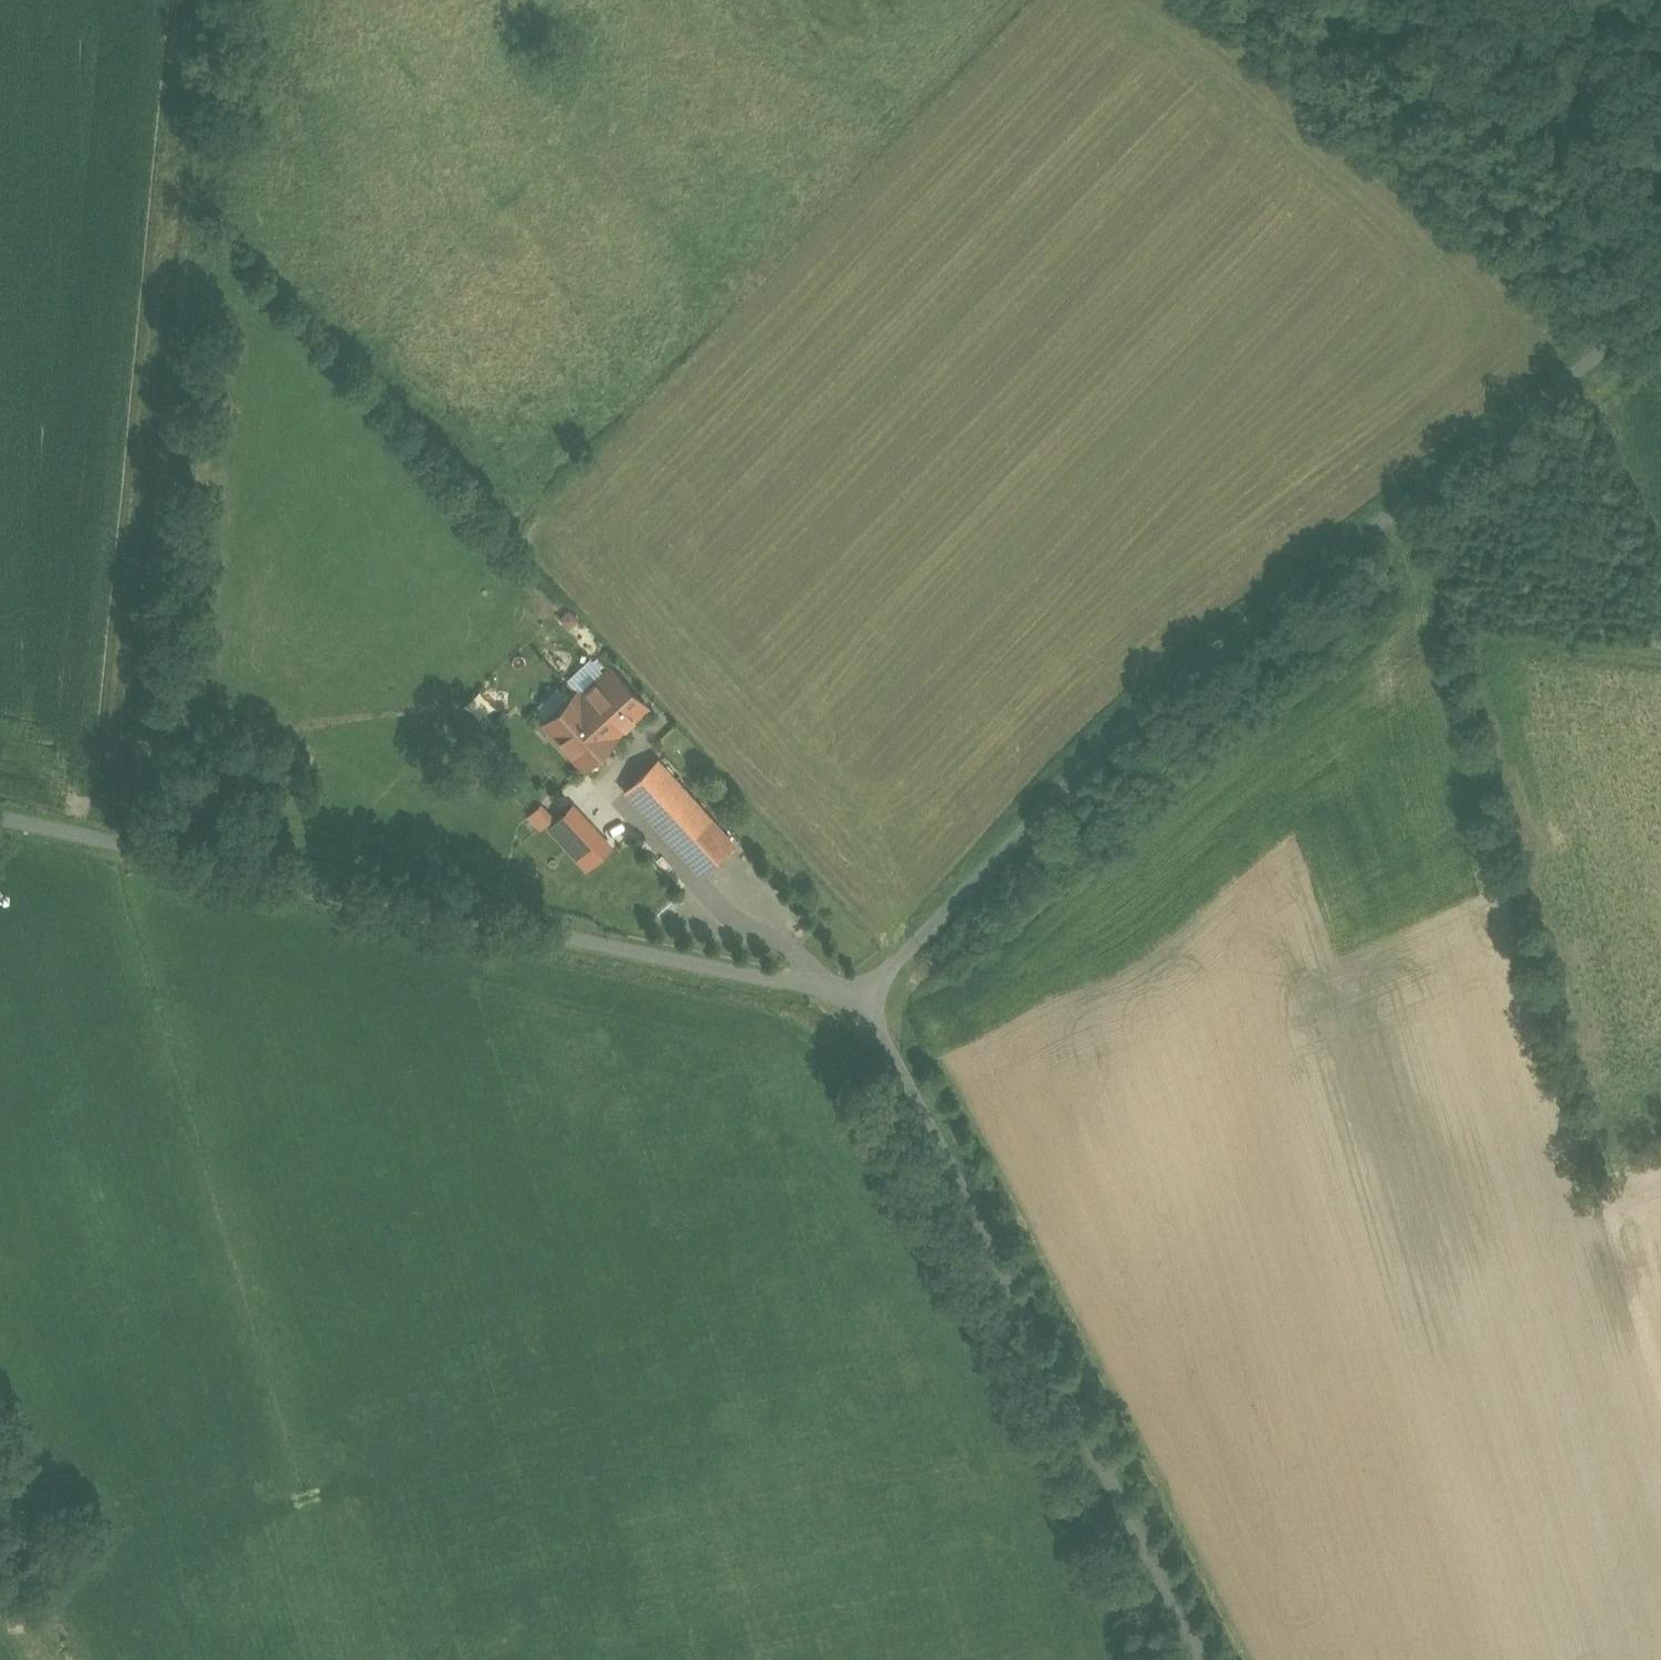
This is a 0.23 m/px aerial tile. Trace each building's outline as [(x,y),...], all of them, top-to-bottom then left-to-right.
[(580,697),(547,726),(582,763),(615,734),(614,733),(644,706),(610,669),(580,697)] [(713,799),(668,750),(628,788),(702,869),(730,843),(701,811),(713,799)] [(543,829),(557,817),(545,802),(530,813),(543,829)] [(644,858),(602,812),(576,836),(618,882),(644,858)]
